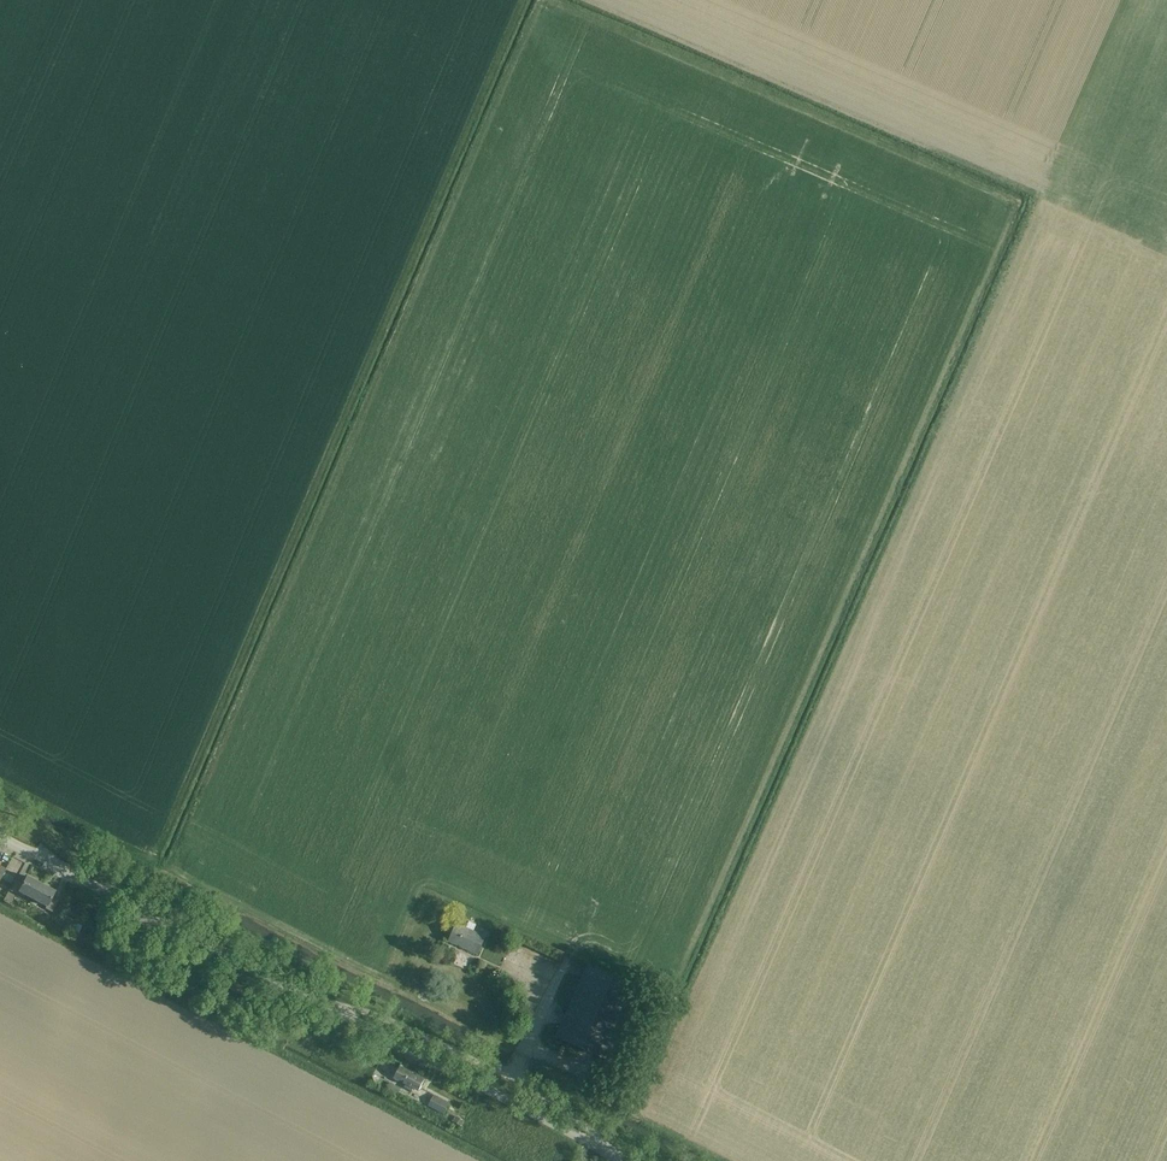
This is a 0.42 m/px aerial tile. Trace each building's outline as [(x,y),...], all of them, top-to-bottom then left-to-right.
[(17,880),(11,890),(18,894),(19,892),(33,899),(41,884),(27,876),(23,883),(17,880)] [(41,884),(33,899),(46,906),(45,908),(52,912),(58,901),(52,898),(55,891),(41,884)] [(486,936),(474,931),(477,925),(469,921),(466,928),(457,923),(449,941),(478,954),(486,936)] [(588,965),(556,1036),(609,1061),(641,989),(588,965)] [(400,1066),(394,1077),(407,1084),(405,1087),(412,1091),(414,1088),(419,1091),(425,1080),(400,1066)] [(393,1085),(390,1089),(398,1093),(400,1089),(393,1085)] [(435,1096),(430,1106),(443,1114),(449,1104),(435,1096)] [(456,1116),(453,1121),(462,1126),(465,1121),(456,1116)]
